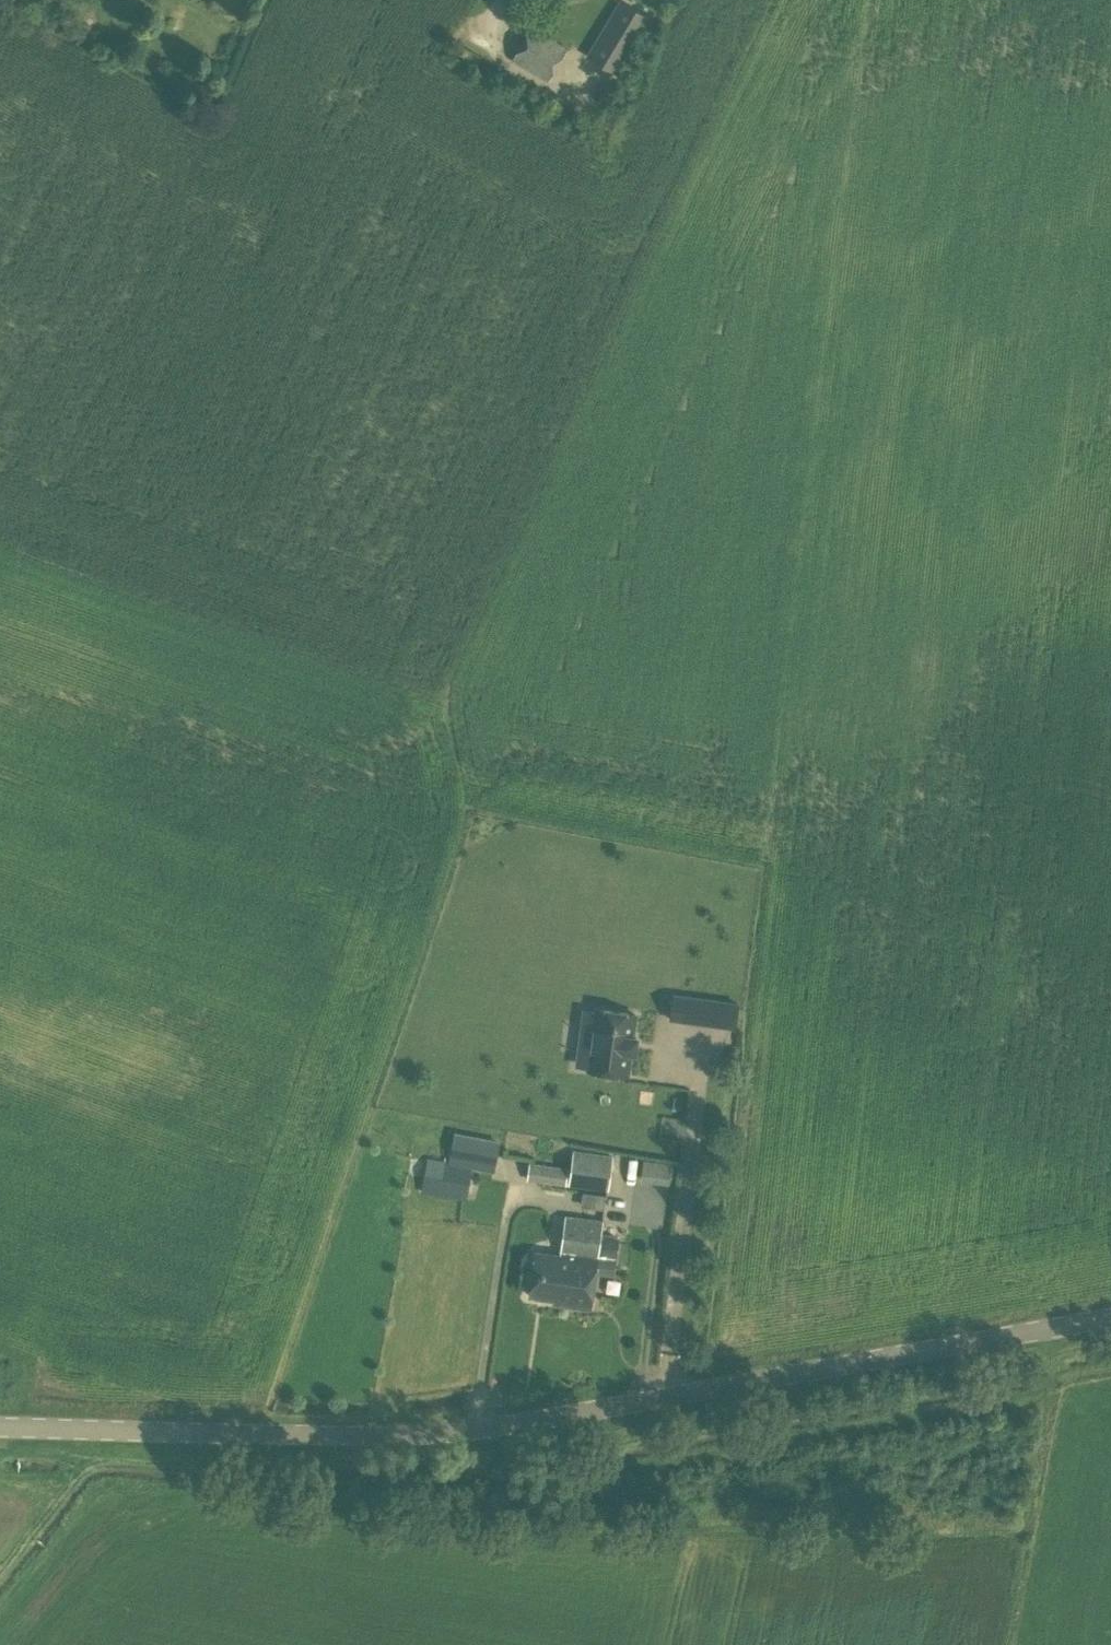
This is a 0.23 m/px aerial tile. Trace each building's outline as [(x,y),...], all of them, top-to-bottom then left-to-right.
[(652,19),(622,0),(620,0),(586,55),(618,75),(652,19)] [(548,82),(568,48),(532,27),(512,60),(548,82)] [(713,1000),(673,995),(672,1003),(670,1018),(710,1023),(712,1009),(713,1000)] [(635,1014),(596,1008),(596,1011),(593,1030),(584,1029),(582,1046),(591,1048),(588,1069),(627,1074),(630,1052),(635,1052),(637,1037),(632,1036),(635,1014)] [(495,1172),(503,1127),(436,1114),(422,1192),(466,1200),(472,1168),(495,1172)] [(608,1190),(613,1155),(574,1150),(570,1185),(608,1190)] [(569,1169),(549,1166),(549,1167),(547,1182),(548,1182),(567,1185),(569,1170),(569,1169)] [(640,1173),(639,1223),(671,1224),(672,1173),(640,1173)] [(611,1258),(613,1236),(600,1235),(601,1221),(564,1216),(559,1253),(535,1250),(530,1295),(554,1298),(553,1305),(591,1309),(597,1257),(611,1258)]
